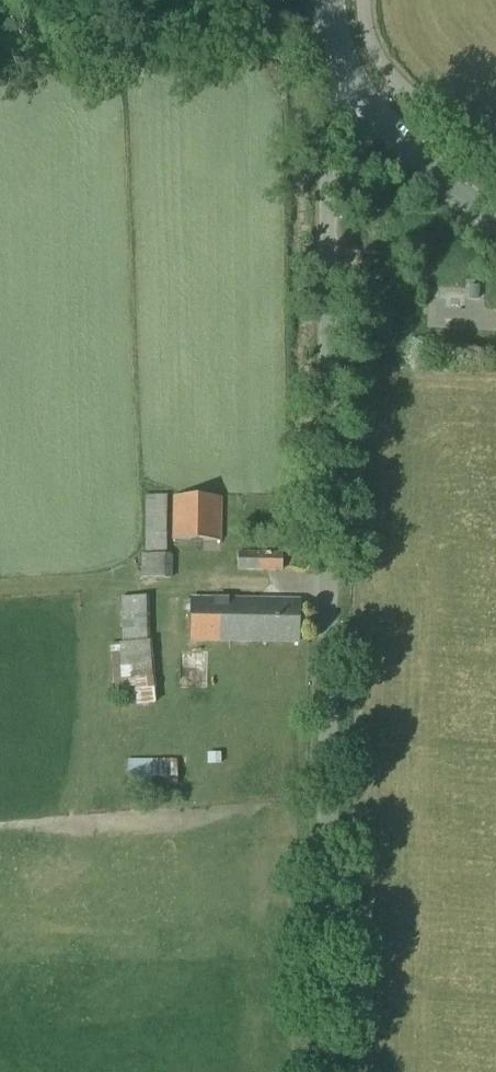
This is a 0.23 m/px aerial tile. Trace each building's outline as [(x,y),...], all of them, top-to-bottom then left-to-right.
[(478,300),(478,287),(470,286),(469,299),(478,300)] [(437,314),(456,315),(457,291),(438,291),(437,314)] [(160,520),(160,490),(140,490),(140,520),(160,520)] [(222,542),(223,499),(175,498),(174,541),(222,542)] [(172,555),(141,554),(141,578),(172,578),(172,555)] [(282,572),(283,556),(238,555),(238,570),(282,572)] [(156,704),(149,597),(121,598),(121,644),(109,644),(113,696),(135,694),(136,707),(156,704)] [(190,641),(298,643),(299,602),(191,600),(190,641)] [(207,753),(206,764),(219,764),(219,753),(207,753)] [(176,761),(127,760),(127,786),(177,786),(176,761)]
